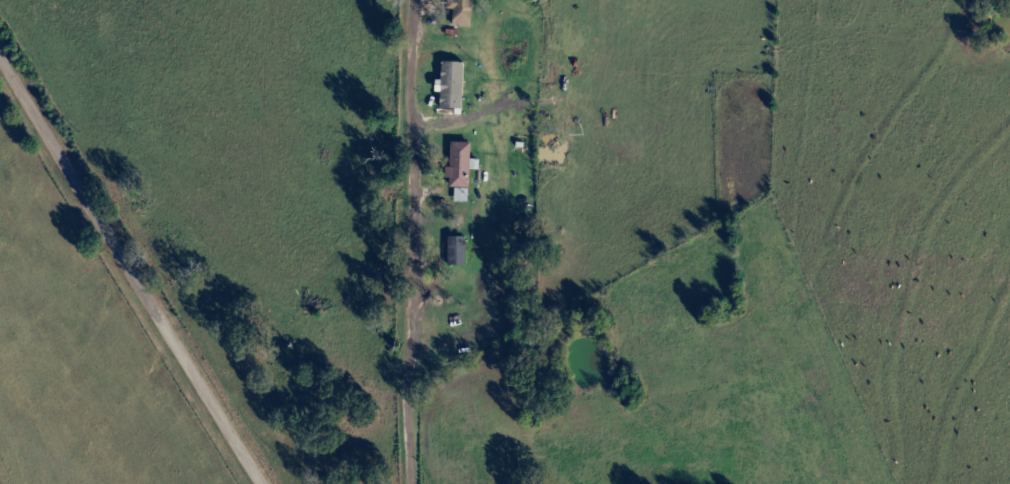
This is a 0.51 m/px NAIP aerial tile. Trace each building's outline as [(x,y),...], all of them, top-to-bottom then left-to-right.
[(449,11),(454,11),(453,27),(473,28),(474,0),(449,0),(449,11)] [(441,110),(463,111),(464,64),(442,63),(441,110)] [(451,169),(448,169),(447,188),(470,189),(470,170),(480,171),(480,161),(471,161),(472,144),(452,143),(451,169)] [(455,203),(469,203),(470,190),(456,190),(455,203)] [(467,238),(449,238),(449,267),(466,268),(467,238)]
